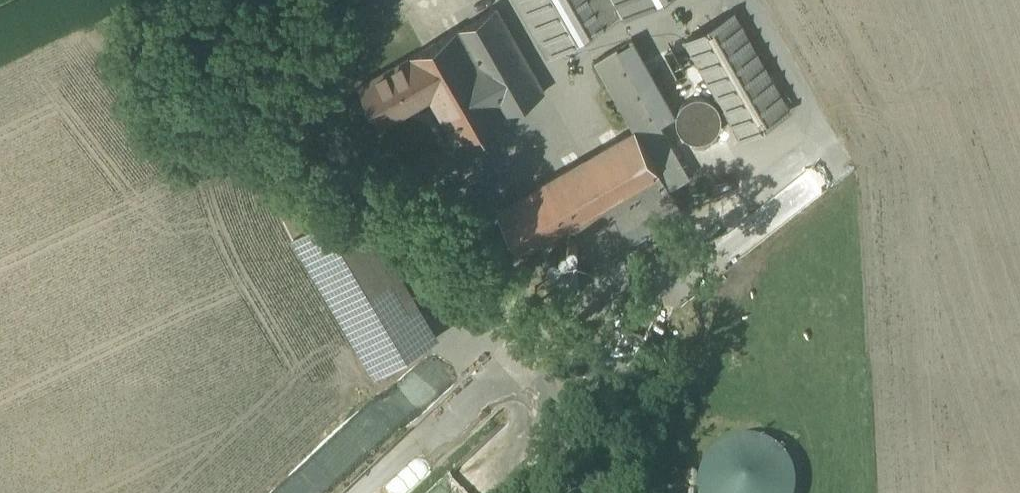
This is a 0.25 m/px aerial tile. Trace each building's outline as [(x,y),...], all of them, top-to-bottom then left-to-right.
[(550,55),(623,14),(616,0),(519,0),(550,55)] [(626,13),(649,0),(618,0),(626,13)] [(497,6),(410,55),(432,94),(458,140),(546,91),(497,6)] [(790,111),(733,13),(686,40),(743,138),(790,111)] [(637,130),(670,188),(690,176),(663,128),(617,47),(597,59),(637,130)] [(383,122),(432,94),(410,55),(360,84),(383,122)] [(693,98),(690,100),(684,104),(681,110),(679,119),(681,125),(685,131),(691,136),(698,138),(705,137),(712,134),(717,129),(720,121),(720,114),(718,108),(713,102),(707,98),(700,97),(693,98)] [(670,188),(637,130),(499,208),(523,251),(572,222),(588,250),(677,200),(670,188)] [(337,191),(285,221),(377,375),(428,345),(346,206),(337,191)] [(346,206),(428,345),(440,338),(358,198),(346,206)]
